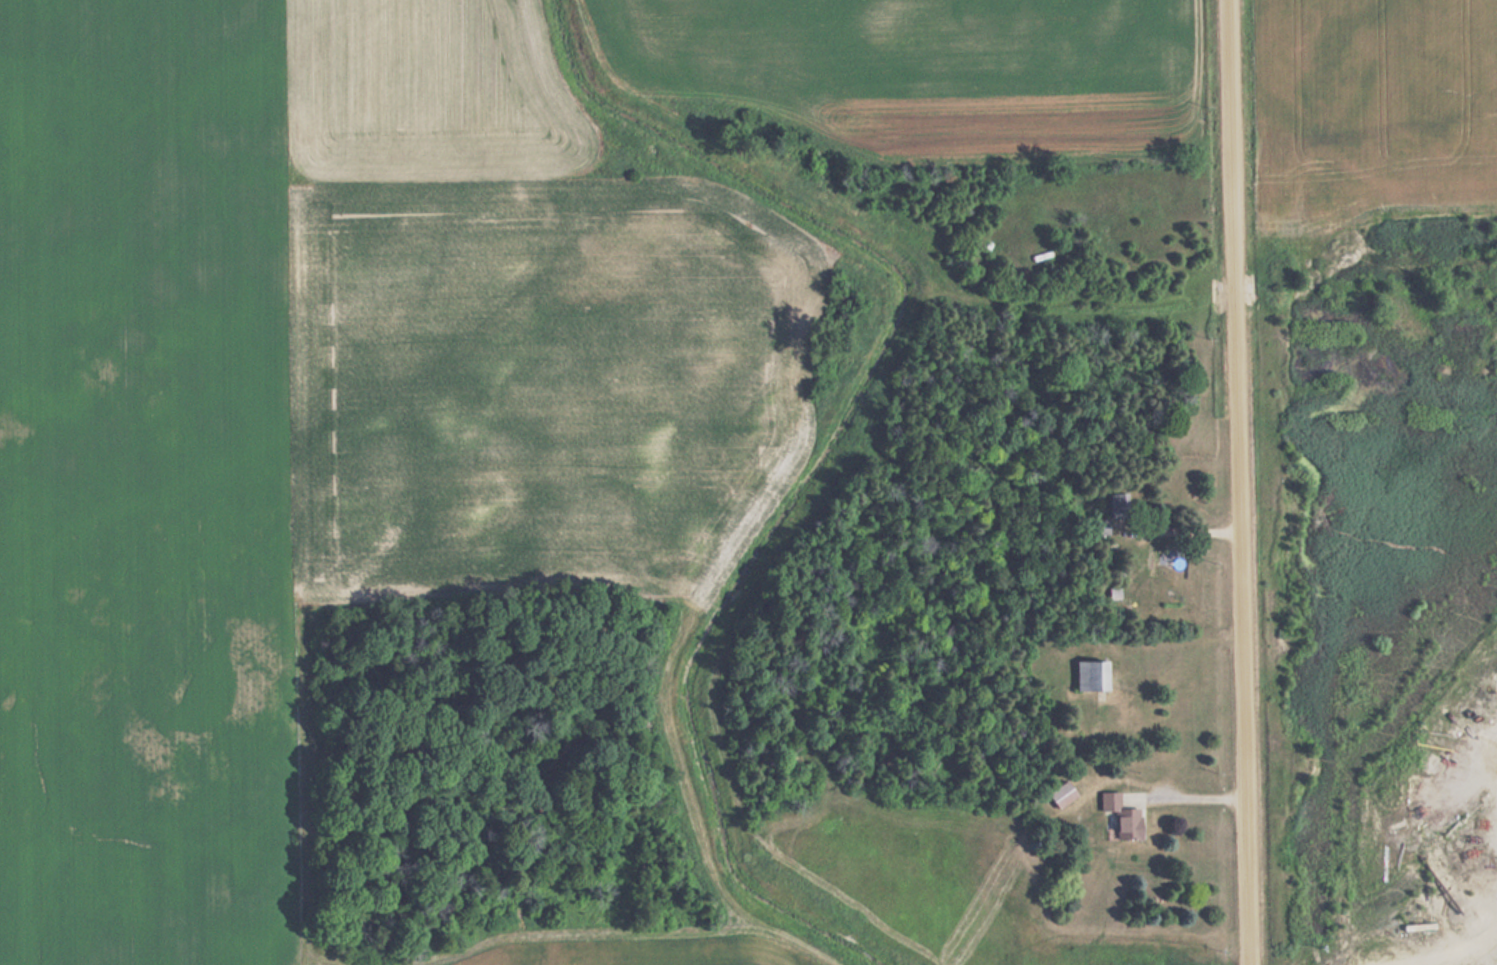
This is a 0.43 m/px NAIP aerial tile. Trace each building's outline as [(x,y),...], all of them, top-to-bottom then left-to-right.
[(1095,659),(1068,659),(1068,690),(1095,690),(1095,659)] [(1042,793),(1054,810),(1075,796),(1062,779),(1042,793)] [(1136,808),(1117,808),(1117,791),(1096,791),(1097,811),(1109,811),(1109,839),(1136,839),(1136,808)]
